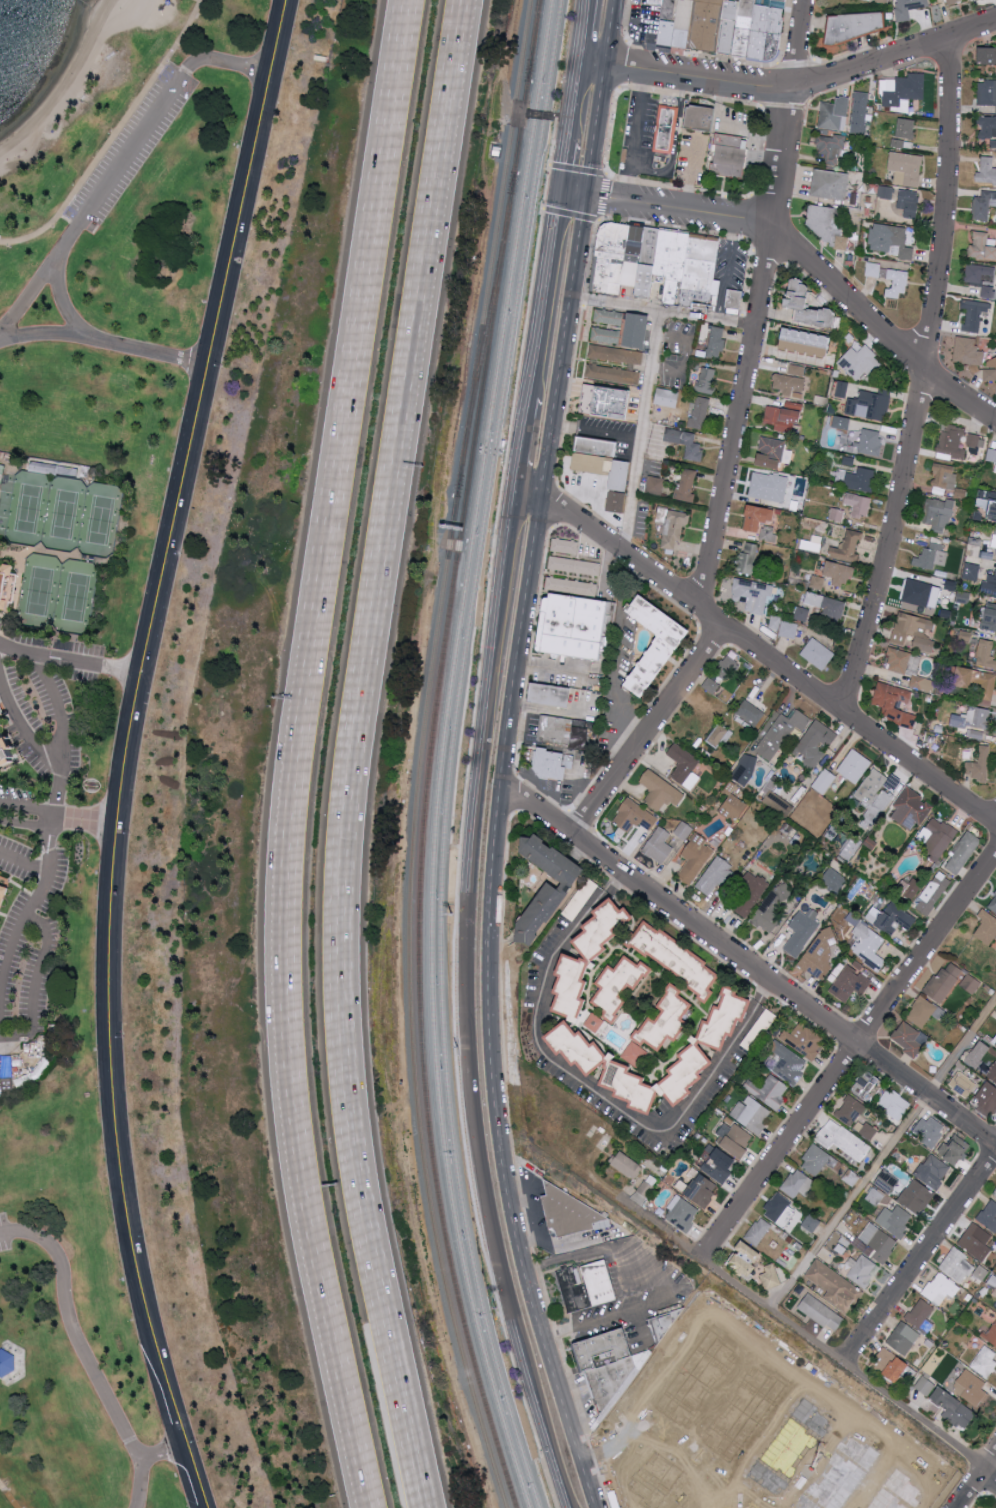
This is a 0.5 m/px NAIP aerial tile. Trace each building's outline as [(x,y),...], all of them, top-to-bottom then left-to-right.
[(650,7),(651,0),(666,0),(664,9),(650,7)] [(664,9),(666,0),(681,0),(673,49),(659,47),(664,9)] [(690,52),(689,52),(688,52),(673,49),(681,0),(697,1),(690,50),(690,52)] [(697,1),(697,0),(727,0),(720,52),(719,56),(709,54),(699,52),(690,50),(697,1)] [(720,52),(727,0),(743,0),(740,20),(736,51),(735,58),(719,56),(720,52)] [(740,20),(743,0),(759,0),(758,7),(752,51),(751,62),(736,60),(737,51),(740,20)] [(912,20),(910,10),(931,7),(930,0),(896,0),(900,22),(912,20)] [(768,51),(767,64),(751,62),(752,51),(758,7),(769,9),(772,9),(769,37),(768,51)] [(770,64),(767,64),(768,51),(769,37),(772,9),(786,11),(782,51),(782,55),(779,60),(774,63),(770,64)] [(888,36),(887,13),(827,15),(828,38),(888,36)] [(980,47),(979,63),(995,64),(995,47),(980,47)] [(883,106),(900,106),(900,99),(925,99),(925,73),(908,73),(908,79),(880,78),(879,94),(883,94),(883,106)] [(995,106),(995,80),(978,80),(977,106),(995,106)] [(852,133),(866,133),(868,92),(853,91),(852,133)] [(836,103),(822,101),(818,128),(846,131),(850,97),(837,96),(836,103)] [(683,128),(686,106),(712,110),(709,131),(683,128)] [(667,155),(652,153),(659,107),(674,109),(667,155)] [(995,138),(995,116),(981,116),(980,138),(995,138)] [(893,147),(904,148),(905,140),(913,141),(916,120),(897,117),(893,147)] [(746,177),(749,137),(715,134),(714,144),(718,144),(715,174),(746,177)] [(824,162),(839,164),(843,137),(819,134),(817,153),(825,154),(824,162)] [(893,185),(920,187),(923,155),(890,152),(889,170),(894,171),(893,185)] [(994,168),(994,157),(981,156),(981,173),(975,172),(975,182),(995,182),(995,168),(994,168)] [(848,173),(814,169),(811,197),(846,200),(848,173)] [(899,191),(896,209),(904,210),(903,219),(916,220),(919,198),(917,198),(918,194),(909,192),(910,191),(907,190),(906,192),(899,191)] [(973,220),(981,220),(981,223),(988,223),(989,206),(995,207),(995,193),(981,192),(980,198),(974,197),(973,220)] [(841,237),(844,208),(810,205),(808,231),(825,233),(824,240),(836,242),(835,249),(847,250),(849,238),(841,237)] [(869,229),(867,245),(870,245),(870,250),(888,253),(889,247),(891,248),(891,255),(899,256),(898,259),(912,261),(913,249),(905,248),(908,228),(873,223),(872,229),(869,229)] [(624,296),(623,300),(597,296),(593,296),(600,244),(603,235),(604,230),(614,225),(634,225),(632,235),(624,296)] [(662,233),(662,235),(658,266),(654,296),(654,302),(651,302),(638,300),(638,296),(646,235),(646,230),(650,230),(662,233)] [(972,239),(973,239),(973,246),(969,246),(968,258),(975,259),(975,260),(985,261),(985,260),(995,261),(995,249),(986,247),(988,233),(973,232),(972,239)] [(693,240),(686,284),(681,284),(680,296),(679,307),(665,305),(666,296),(669,279),(661,278),(662,267),(658,266),(662,235),(662,233),(682,235),(694,236),(693,240)] [(715,295),(713,307),(711,306),(696,305),(695,311),(681,308),(684,296),(686,284),(693,240),(711,242),(723,243),(715,295)] [(966,263),(963,282),(980,284),(982,275),(993,277),(995,267),(966,263)] [(887,270),(886,280),(893,281),(892,289),(890,289),(889,291),(885,290),(884,298),(898,300),(899,294),(904,295),(905,287),(907,287),(909,273),(887,270)] [(841,328),(842,317),(836,317),(836,311),(810,309),(812,285),(803,285),(804,280),(788,279),(785,308),(802,309),(800,324),(841,328)] [(993,299),(995,287),(982,285),(980,297),(993,299)] [(745,295),(743,312),(727,311),(729,295),(730,293),(745,294),(745,295)] [(961,298),(960,310),(966,311),(964,325),(962,325),(961,331),(978,334),(981,312),(988,313),(988,309),(991,310),(991,305),(989,305),(989,302),(961,298)] [(625,313),(596,308),(593,321),(623,326),(625,313)] [(625,346),(646,350),(652,316),(631,312),(625,346)] [(708,357),(722,359),(724,339),(723,339),(725,327),(711,326),(708,357)] [(621,343),(622,329),(592,328),(591,342),(621,343)] [(780,341),(784,342),(782,351),(831,358),(834,336),(782,328),(780,341)] [(984,351),(975,350),(976,338),(956,336),(954,362),(983,365),(984,351)] [(837,363),(857,381),(866,372),(872,378),(885,364),(865,345),(862,347),(857,342),(837,363)] [(644,350),(589,345),(588,359),(642,364),(644,350)] [(807,367),(790,363),(787,375),(775,373),(773,388),(783,389),(782,394),(802,398),(807,367)] [(640,371),(587,364),(585,377),(639,384),(640,371)] [(697,391),(715,394),(717,386),(714,385),(716,369),(701,367),(697,391)] [(982,369),(983,381),(995,381),(995,369),(982,369)] [(632,418),(631,423),(595,418),(591,418),(582,417),(586,386),(591,387),(635,395),(632,418)] [(680,393),(658,387),(655,403),(676,408),(680,393)] [(878,393),(861,390),(860,400),(848,398),(846,413),(887,420),(892,390),(879,387),(878,393)] [(689,428),(705,431),(711,398),(695,395),(689,428)] [(803,411),(767,404),(764,422),(776,424),(775,431),(793,434),(796,422),(801,423),(803,411)] [(831,425),(850,430),(853,418),(834,414),(831,425)] [(965,460),(967,449),(962,448),(964,426),(941,424),(937,457),(965,460)] [(696,433),(666,427),(664,440),(687,445),(684,457),(701,461),(704,444),(694,442),(696,433)] [(882,431),(862,428),(859,452),(880,455),(882,431)] [(756,463),(780,469),(787,441),(762,436),(756,463)] [(620,445),(619,462),(591,458),(576,456),(579,440),(591,442),(620,445)] [(988,448),(986,460),(995,462),(995,449),(988,448)] [(631,479),(626,517),(608,515),(613,480),(604,479),(591,478),(573,476),(576,456),(591,459),(633,466),(631,479)] [(953,489),(958,467),(936,462),(930,484),(953,489)] [(872,492),(877,469),(859,466),(857,474),(848,472),(845,487),(872,492)] [(697,470),(682,468),(677,499),(694,502),(696,493),(693,492),(697,470)] [(788,478),(754,471),(750,493),(783,500),(788,478)] [(645,492),(661,496),(666,479),(649,475),(645,492)] [(872,498),(847,491),(844,503),(854,506),(851,514),(868,518),(872,498)] [(922,522),(933,523),(932,531),(950,533),(953,500),(925,497),(922,522)] [(747,529),(761,531),(763,520),(773,521),(774,507),(750,504),(747,529)] [(843,521),(845,509),(832,507),(830,519),(843,521)] [(690,512),(665,510),(663,548),(679,549),(681,525),(689,526),(690,512)] [(760,539),(775,542),(777,527),(763,525),(760,539)] [(829,556),(857,562),(859,553),(857,553),(862,532),(848,529),(843,548),(831,546),(829,556)] [(579,541),(553,538),(552,551),(577,554),(579,541)] [(911,564),(934,570),(936,564),(944,566),(950,546),(927,540),(922,558),(914,556),(911,564)] [(760,544),(744,541),(738,571),(753,574),(760,544)] [(549,568),(599,576),(601,563),(551,555),(549,568)] [(832,583),(849,587),(854,566),(828,560),(825,575),(834,577),(832,583)] [(981,565),(966,561),(962,577),(977,580),(981,565)] [(8,612),(0,611),(0,562),(17,564),(16,572),(19,573),(14,602),(10,602),(8,612)] [(984,594),(995,595),(995,571),(995,574),(986,573),(984,594)] [(773,585),(735,578),(732,600),(747,602),(745,611),(768,615),(773,585)] [(905,589),(903,600),(938,606),(939,596),(933,595),(935,584),(923,582),(921,592),(905,589)] [(822,615),(842,620),(847,602),(808,591),(805,603),(824,608),(822,615)] [(694,628),(643,593),(636,604),(632,601),(626,609),(663,634),(627,685),(646,698),(694,628)] [(605,662),(604,667),(593,666),(569,662),(540,658),(547,604),(554,603),(554,602),(554,598),(578,601),(593,604),(613,607),(605,662)] [(989,601),(982,626),(995,630),(995,603),(989,601)] [(806,622),(809,610),(797,607),(794,619),(806,622)] [(913,647),(935,652),(938,637),(932,636),(936,620),(898,611),(891,642),(904,645),(907,634),(916,636),(913,647)] [(768,628),(778,630),(781,617),(770,615),(768,628)] [(795,639),(799,624),(782,620),(779,635),(795,639)] [(824,670),(835,652),(811,638),(801,655),(824,670)] [(995,669),(995,658),(991,657),(994,641),(980,638),(975,665),(995,669)] [(906,674),(912,653),(892,647),(886,669),(906,674)] [(715,673),(727,680),(739,661),(727,654),(715,673)] [(978,671),(978,668),(960,665),(956,685),(973,688),(975,678),(982,679),(979,703),(992,705),(995,682),(995,674),(978,671)] [(933,692),(936,681),(912,674),(909,685),(933,692)] [(721,684),(708,676),(702,686),(715,694),(721,684)] [(913,691),(879,681),(872,703),(883,706),(881,713),(902,719),(900,725),(913,728),(917,714),(897,708),(900,698),(910,701),(913,691)] [(570,690),(567,709),(527,703),(530,684),(570,690)] [(600,723),(600,724),(594,723),(592,723),(580,722),(580,718),(577,718),(580,692),(593,693),(604,695),(600,723)] [(735,713),(756,726),(765,712),(745,699),(735,713)] [(992,720),(989,720),(990,708),(968,706),(966,726),(991,728),(992,720)] [(780,713),(755,750),(771,761),(794,727),(802,732),(811,719),(797,709),(790,720),(780,713)] [(568,746),(538,741),(542,716),(572,721),(568,746)] [(839,734),(817,718),(795,748),(807,757),(804,760),(815,768),(828,750),(839,734)] [(717,749),(730,730),(718,722),(706,741),(717,749)] [(2,768),(0,764),(0,724),(18,760),(2,768)] [(701,759),(675,742),(668,754),(680,762),(671,777),(692,790),(701,776),(693,771),(701,759)] [(991,746),(980,744),(978,762),(966,761),(964,777),(987,780),(991,746)] [(563,781),(540,777),(534,768),(537,748),(547,749),(547,752),(563,755),(561,768),(565,768),(563,781)] [(837,770),(856,784),(873,762),(853,748),(837,770)] [(757,757),(741,752),(733,780),(749,785),(757,757)] [(876,826),(904,780),(892,773),(890,777),(873,767),(854,797),(870,807),(863,817),(876,826)] [(687,792),(647,770),(640,782),(652,789),(644,802),(660,811),(667,800),(678,807),(687,792)] [(921,825),(934,807),(922,798),(924,796),(908,785),(893,804),(898,808),(892,816),(911,830),(916,822),(921,825)] [(763,803),(789,817),(795,805),(770,791),(763,803)] [(720,813),(739,822),(749,802),(730,793),(720,813)] [(619,827),(615,833),(622,839),(636,821),(649,831),(658,819),(630,797),(611,821),(619,827)] [(959,831),(933,815),(922,833),(927,836),(926,838),(932,842),(925,852),(940,861),(959,831)] [(686,840),(693,827),(682,820),(674,833),(686,840)] [(674,847),(666,843),(671,831),(657,825),(645,854),(667,863),(674,847)] [(952,855),(946,867),(960,875),(981,838),(965,830),(952,855)] [(705,844),(708,838),(695,831),(682,856),(687,859),(678,877),(693,885),(713,848),(705,844)] [(589,866),(539,833),(536,838),(531,835),(521,851),(567,881),(562,888),(552,881),(516,934),(536,947),(589,866)] [(725,888),(737,868),(715,855),(697,887),(710,895),(717,883),(725,888)] [(831,884),(828,889),(839,895),(848,878),(829,868),(823,879),(831,884)] [(913,906),(930,916),(952,879),(937,870),(928,885),(914,877),(908,887),(920,894),(913,906)] [(733,908),(746,918),(771,883),(757,873),(733,908)] [(775,912),(793,891),(782,881),(751,918),(769,933),(782,918),(775,912)] [(10,887),(0,917),(0,884),(10,887)] [(987,909),(995,914),(995,894),(987,909)] [(566,953),(563,975),(559,1003),(553,1011),(568,1013),(572,1016),(583,1018),(585,1006),(588,1001),(586,998),(588,982),(585,977),(601,957),(609,951),(610,944),(622,935),(623,928),(632,922),(633,920),(639,916),(633,908),(625,906),(617,896),(601,908),(599,916),(587,925),(590,930),(576,940),(587,954),(587,957),(566,953)] [(866,919),(892,935),(899,924),(909,931),(918,917),(891,900),(884,912),(873,906),(866,919)] [(797,958),(820,923),(815,920),(820,913),(811,907),(807,914),(799,910),(789,926),(795,930),(783,949),(797,958)] [(984,920),(974,934),(989,946),(995,937),(995,917),(983,908),(977,915),(984,920)] [(633,942),(711,998),(717,991),(713,988),(724,973),(649,919),(633,942)] [(886,937),(859,922),(852,933),(861,938),(852,955),(879,971),(886,959),(876,954),(886,937)] [(594,1001),(619,1017),(630,1000),(622,996),(629,985),(639,991),(654,967),(644,960),(642,963),(627,954),(619,968),(611,963),(599,983),(604,986),(594,1001)] [(964,971),(947,959),(925,992),(942,1003),(964,971)] [(854,990),(862,995),(872,981),(847,963),(828,991),(846,1003),(854,990)] [(974,995),(982,983),(968,972),(960,984),(974,995)] [(696,1003),(682,994),(685,989),(674,983),(659,1007),(665,1011),(659,1021),(650,1015),(636,1039),(646,1045),(648,1042),(663,1052),(672,1038),(678,1042),(691,1021),(686,1018),(696,1003)] [(755,1000),(741,993),(743,989),(730,983),(721,1005),(718,1004),(711,1018),(710,1018),(701,1036),(727,1048),(741,1018),(747,1020),(755,1000)] [(906,1017),(923,1029),(938,1007),(921,995),(906,1017)] [(754,1037),(757,1032),(763,1037),(779,1016),(767,1008),(749,1034),(754,1037)] [(586,1025),(599,1033),(607,1020),(594,1012),(586,1025)] [(586,1078),(614,1058),(601,1040),(596,1043),(586,1029),(582,1032),(573,1019),(553,1033),(586,1078)] [(793,1033),(785,1028),(779,1039),(813,1059),(826,1037),(799,1021),(793,1033)] [(892,1039),(906,1046),(903,1051),(917,1058),(924,1043),(922,1042),(926,1034),(901,1021),(892,1039)] [(21,1041),(21,1032),(1,1033),(1,1042),(21,1041)] [(694,1042),(671,1073),(661,1087),(649,1083),(651,1077),(635,1071),(647,1055),(648,1051),(634,1040),(623,1056),(619,1059),(617,1062),(609,1073),(611,1074),(607,1085),(621,1090),(619,1096),(635,1101),(633,1107),(651,1113),(665,1094),(682,1106),(718,1059),(695,1042),(694,1042)] [(794,1085),(809,1062),(780,1042),(765,1065),(794,1085)] [(11,1055),(1,1055),(1,1084),(12,1084),(11,1055)] [(995,1061),(986,1075),(995,1082),(995,1061)] [(854,1093),(872,1101),(882,1077),(864,1069),(854,1093)] [(949,1084),(967,1098),(977,1084),(959,1070),(949,1084)] [(743,1088),(778,1111),(785,1099),(782,1097),(790,1085),(771,1073),(762,1087),(749,1079),(743,1088)] [(980,1102),(976,1108),(992,1119),(995,1113),(995,1086),(987,1080),(975,1098),(980,1102)] [(877,1104),(900,1120),(912,1103),(889,1088),(877,1104)] [(732,1116),(760,1135),(767,1125),(764,1123),(772,1111),(746,1093),(732,1116)] [(853,1128),(867,1106),(849,1094),(834,1116),(853,1128)] [(946,1127),(924,1114),(914,1132),(924,1137),(921,1143),(933,1150),(946,1127)] [(872,1148),(832,1117),(816,1139),(830,1149),(834,1143),(861,1163),(872,1148)] [(859,1118),(853,1128),(871,1140),(877,1131),(859,1118)] [(716,1140),(744,1159),(750,1149),(746,1147),(753,1137),(729,1120),(716,1140)] [(948,1145),(944,1142),(938,1153),(959,1165),(971,1143),(955,1134),(948,1145)] [(706,1150),(711,1153),(701,1169),(724,1184),(733,1171),(729,1169),(735,1159),(710,1143),(706,1150)] [(832,1155),(815,1143),(800,1165),(817,1177),(832,1155)] [(636,1179),(644,1164),(620,1151),(612,1166),(636,1179)] [(952,1167),(930,1152),(915,1175),(936,1190),(952,1167)] [(817,1181),(795,1168),(781,1191),(795,1199),(799,1192),(808,1197),(817,1181)] [(900,1178),(882,1170),(876,1184),(894,1192),(900,1178)] [(706,1208),(721,1185),(701,1172),(686,1194),(706,1208)] [(936,1190),(912,1178),(900,1202),(923,1214),(936,1190)] [(655,1186),(645,1180),(633,1198),(644,1204),(655,1186)] [(765,1214),(786,1228),(796,1212),(789,1207),(793,1201),(778,1192),(765,1214)] [(597,1236),(560,1245),(558,1239),(552,1240),(547,1211),(544,1198),(561,1195),(587,1211),(598,1217),(613,1226),(598,1229),(596,1230),(597,1236)] [(664,1218),(688,1232),(702,1210),(678,1195),(664,1218)] [(989,1200),(977,1220),(995,1232),(995,1205),(989,1200)] [(893,1211),(885,1206),(875,1222),(900,1237),(914,1216),(897,1204),(893,1211)] [(822,1222),(810,1213),(802,1224),(813,1233),(822,1222)] [(758,1246),(772,1225),(760,1216),(746,1238),(758,1246)] [(883,1264),(898,1241),(868,1221),(852,1245),(869,1257),(870,1255),(883,1264)] [(958,1246),(985,1260),(991,1248),(987,1246),(993,1233),(971,1222),(958,1246)] [(749,1278),(766,1256),(745,1239),(738,1249),(739,1251),(730,1263),(749,1278)] [(963,1285),(976,1267),(966,1260),(968,1256),(954,1246),(938,1268),(963,1285)] [(857,1261),(850,1257),(846,1263),(851,1267),(845,1277),(867,1290),(881,1266),(861,1254),(857,1261)] [(567,1315),(555,1273),(605,1259),(617,1300),(567,1315)] [(805,1275),(828,1291),(823,1298),(848,1314),(863,1291),(816,1259),(805,1275)] [(762,1274),(767,1289),(782,1284),(774,1263),(765,1266),(767,1272),(762,1274)] [(948,1294),(954,1298),(961,1286),(936,1272),(923,1295),(941,1305),(948,1294)] [(837,1332),(846,1317),(806,1294),(798,1310),(837,1332)] [(934,1323),(928,1319),(935,1306),(919,1298),(906,1321),(928,1333),(934,1323)] [(656,1347),(647,1321),(685,1308),(656,1347)] [(995,1345),(995,1318),(984,1337),(995,1345)] [(920,1331),(899,1321),(888,1345),(909,1355),(920,1331)] [(622,1328),(632,1357),(618,1362),(616,1356),(595,1363),(597,1369),(583,1374),(573,1345),(622,1328)] [(983,1345),(971,1368),(989,1377),(995,1364),(995,1351),(983,1345)] [(901,1382),(912,1363),(885,1348),(874,1367),(901,1382)] [(2,1380),(0,1379),(0,1350),(2,1349),(14,1357),(15,1372),(2,1380)] [(600,1425),(583,1374),(597,1369),(618,1362),(632,1357),(655,1350),(600,1425)] [(982,1389),(987,1381),(964,1369),(952,1391),(981,1408),(990,1393),(982,1389)] [(946,1408),(942,1414),(966,1431),(979,1412),(940,1386),(932,1398),(946,1408)] [(798,1404),(831,1428),(777,1501),(744,1478),(798,1404)] [(608,1443),(623,1423),(612,1414),(597,1435),(608,1443)] [(878,1461),(843,1507),(794,1507),(846,1438),(878,1461)] [(685,1473),(659,1507),(657,1507),(625,1485),(652,1449),(685,1473)] [(922,1496),(913,1507),(866,1507),(891,1473),(922,1496)] [(754,1507),(767,1507),(769,1506),(755,1497),(750,1505),(754,1507)]
